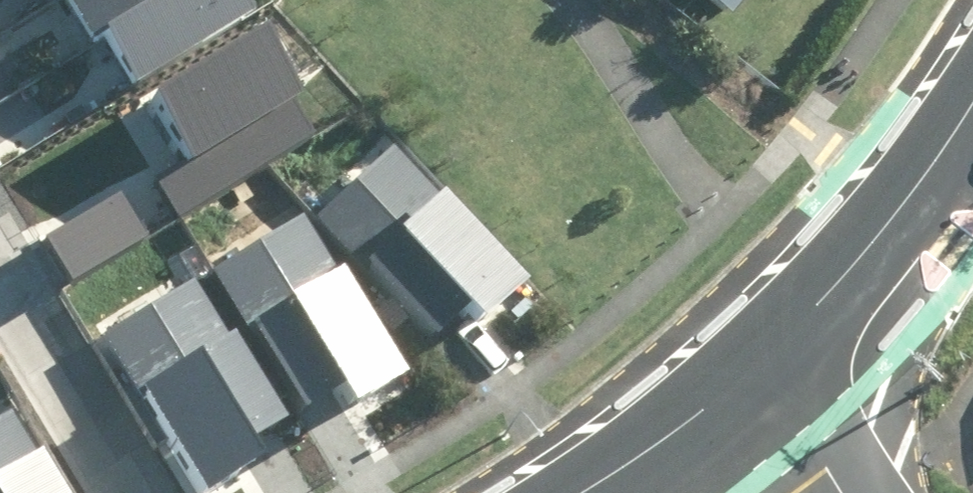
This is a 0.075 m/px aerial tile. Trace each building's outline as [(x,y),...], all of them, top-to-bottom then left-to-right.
[(130,84),(252,18),(242,0),(66,0),(88,41),(103,34),(130,84)] [(735,19),(750,0),(712,0),(735,19)] [(152,177),(178,217),(312,129),(291,96),(299,91),(260,30),(149,103),(184,156),(152,177)] [(319,216),(429,338),(462,308),(477,324),(523,283),(397,145),(319,216)] [(39,227),(66,276),(150,230),(123,181),(39,227)] [(208,269),(302,411),(334,390),(347,410),(408,370),(301,208),(208,269)] [(201,492),(206,492),(257,461),(247,446),(290,419),(197,272),(100,333),(201,492)] [(10,407),(0,413),(0,492),(65,492),(10,407)]
